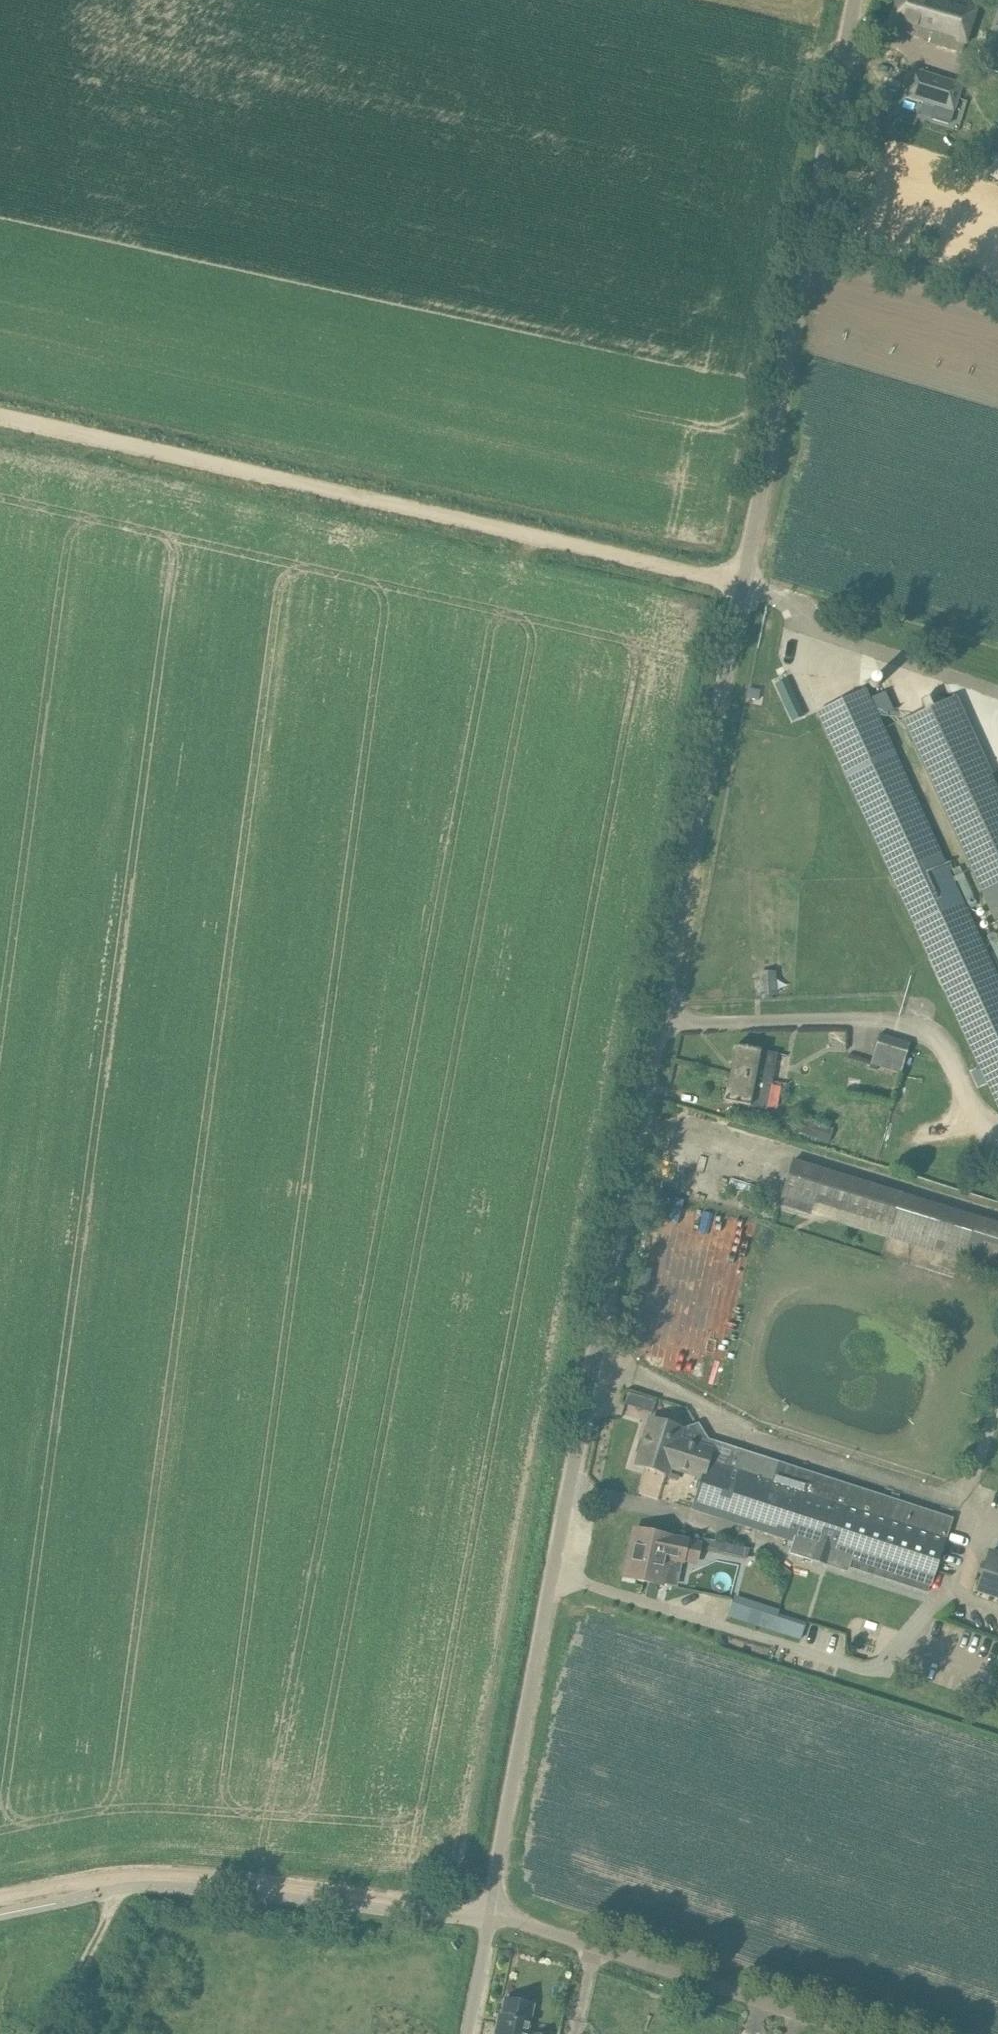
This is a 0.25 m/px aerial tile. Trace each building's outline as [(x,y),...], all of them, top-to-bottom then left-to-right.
[(955,0),(898,0),(888,28),(929,42),(927,47),(959,58),(975,7),(955,0)] [(913,70),(905,96),(936,106),(932,119),(949,124),(953,111),(961,85),(932,76),(913,70)] [(997,107),(997,88),(987,86),(984,104),(997,107)] [(864,690),(819,711),(997,1102),(997,984),(864,690)] [(885,691),(868,699),(876,718),(893,710),(885,691)] [(904,722),(997,927),(997,789),(956,698),(904,722)] [(758,970),(759,996),(774,996),(773,970),(758,970)] [(910,1043),(880,1034),(871,1065),(900,1074),(910,1043)] [(772,1082),(778,1054),(735,1046),(730,1074),(772,1082)] [(767,1110),(772,1082),(730,1074),(724,1102),(767,1110)] [(849,1077),(847,1088),(858,1091),(861,1079),(849,1077)] [(801,1118),(797,1132),(829,1142),(833,1129),(801,1118)] [(779,1204),(780,1204),(811,1214),(814,1202),(827,1206),(861,1217),(890,1225),(888,1229),(888,1232),(887,1234),(888,1234),(965,1257),(997,1267),(997,1225),(901,1194),(793,1159),(779,1204)] [(640,1454),(637,1465),(667,1474),(670,1466),(699,1476),(702,1477),(706,1463),(707,1464),(713,1445),(708,1436),(700,1441),(679,1434),(681,1429),(672,1426),(671,1423),(663,1421),(660,1422),(651,1419),(644,1443),(639,1441),(636,1453),(640,1454)] [(697,1491),(692,1509),(709,1514),(711,1507),(741,1517),(739,1524),(793,1541),(789,1554),(813,1561),(817,1549),(930,1585),(951,1521),(780,1466),(774,1485),(707,1464),(706,1463),(702,1477),(699,1476),(696,1488),(697,1491)] [(656,1534),(637,1530),(627,1577),(647,1581),(659,1583),(665,1556),(687,1561),(696,1560),(700,1543),(656,1534)] [(701,1543),(700,1548),(748,1558),(750,1548),(702,1539),(701,1543)] [(997,1601),(997,1559),(988,1556),(976,1594),(997,1601)] [(807,1623),(733,1600),(727,1618),(802,1641),(807,1623)] [(494,2033),(531,2033),(526,2033),(532,2005),(504,1999),(498,2027),(496,2027),(494,2033)]
